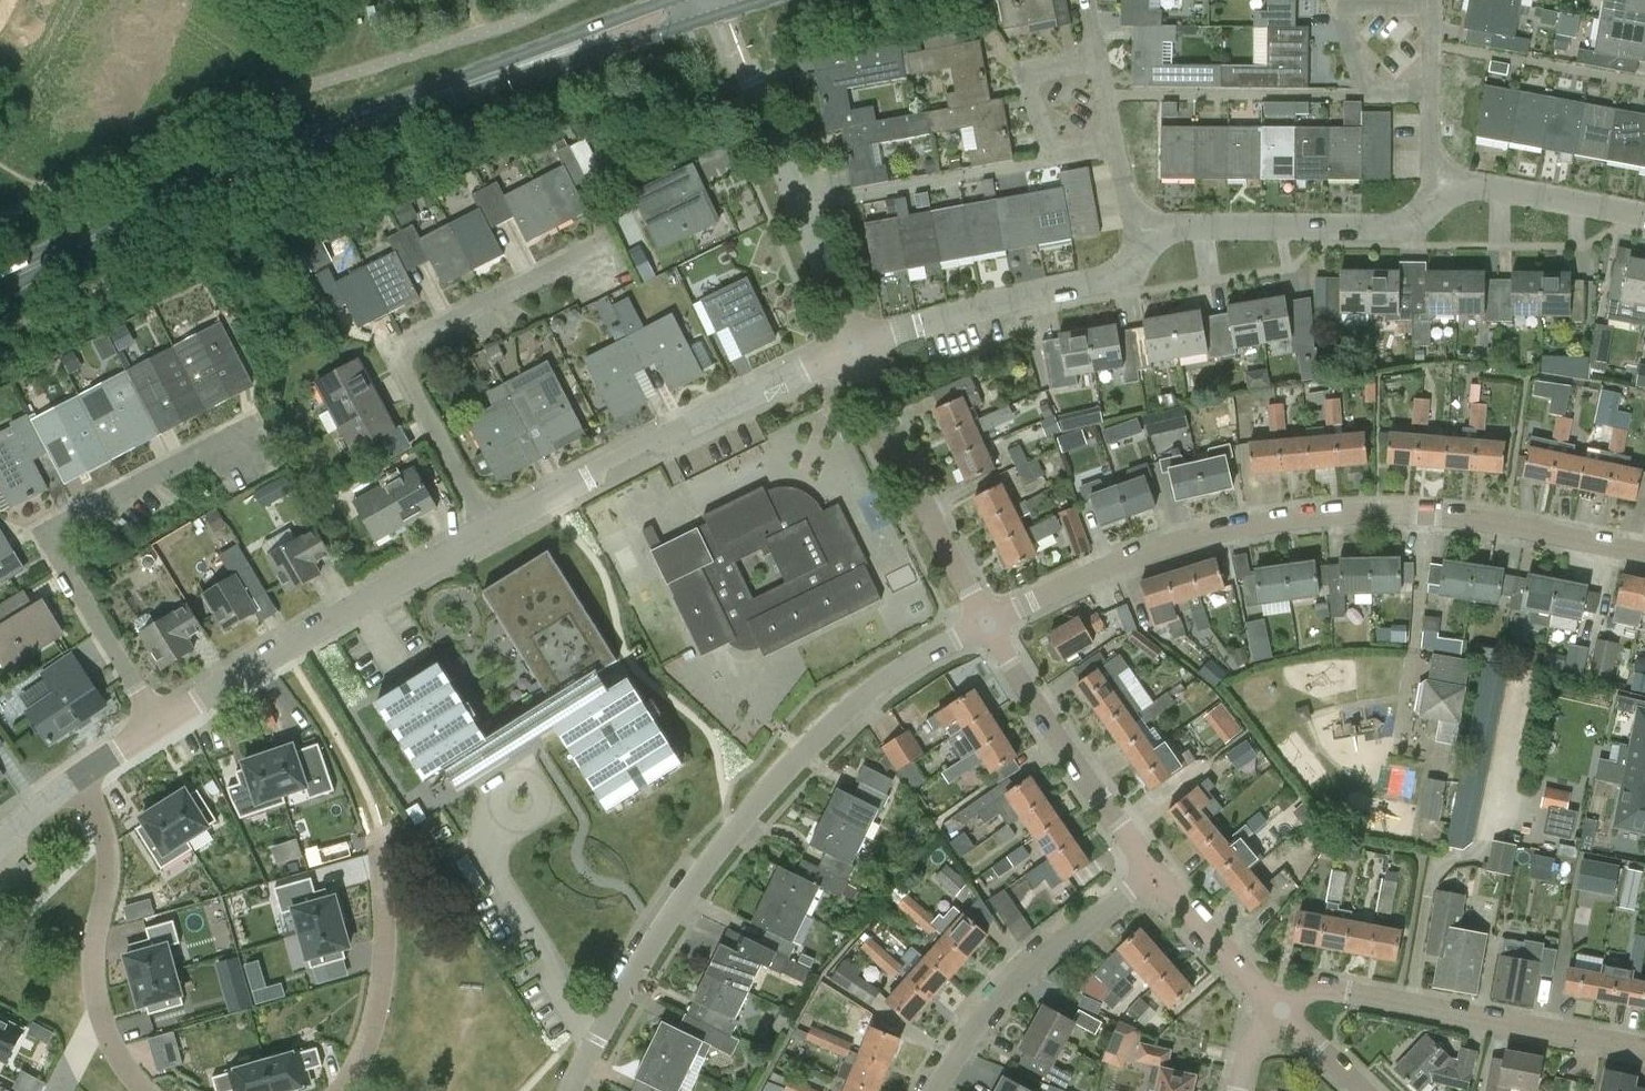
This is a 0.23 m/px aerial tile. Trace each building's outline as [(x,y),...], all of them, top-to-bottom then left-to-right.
[(1004,31),(1056,21),(1058,28),(1072,26),(1067,0),(998,0),(1004,31)] [(1134,27),(1161,26),(1161,11),(1145,11),(1145,0),(1121,0),(1121,27),(1134,27)] [(1267,28),(1296,28),(1297,0),(1271,0),(1271,12),(1254,12),(1254,28),(1267,28)] [(1522,6),(1490,0),(1471,0),(1465,30),(1493,36),(1490,48),(1528,55),(1531,42),(1516,39),(1522,6)] [(1600,20),(1644,28),(1644,0),(1605,0),(1600,20)] [(1534,19),(1559,23),(1561,11),(1536,7),(1534,19)] [(1644,59),(1644,28),(1600,20),(1594,53),(1579,50),(1576,64),(1615,71),(1617,57),(1644,62),(1644,59)] [(1177,27),(1161,26),(1134,27),(1133,87),(1221,88),(1221,66),(1159,65),(1159,43),(1177,43),(1177,27)] [(1268,66),(1221,66),(1221,88),(1308,89),(1309,28),(1296,28),(1267,28),(1268,66)] [(992,103),(980,42),(908,55),(913,76),(953,69),(957,93),(947,95),(950,110),(992,103)] [(845,92),(907,80),(900,46),(846,56),(848,68),(816,74),(827,132),(877,123),(874,107),(848,112),(845,92)] [(1476,138),(1510,144),(1519,93),(1486,87),(1476,138)] [(1510,144),(1542,150),(1552,99),(1519,93),(1510,144)] [(1575,156),(1584,105),(1552,99),(1542,150),(1575,156)] [(927,114),(931,138),(931,137),(931,135),(974,127),(979,152),(969,154),(972,169),(1014,162),(1003,101),(992,103),(950,110),(927,114)] [(1164,101),(1164,124),(1181,124),(1181,101),(1164,101)] [(1266,124),(1316,125),(1316,101),(1266,101),(1266,124)] [(1575,156),(1608,162),(1617,110),(1584,105),(1575,156)] [(1640,168),(1644,141),(1644,116),(1617,110),(1608,162),(1640,168)] [(1362,127),(1391,127),(1391,113),(1362,113),(1362,127)] [(877,123),(827,132),(828,134),(845,131),(855,189),(889,183),(886,168),(874,170),(870,148),(931,138),(927,114),(877,123)] [(1363,141),(1391,141),(1391,127),(1362,127),(1362,128),(1363,141)] [(1195,181),(1194,128),(1161,128),(1161,181),(1195,181)] [(1228,181),(1228,128),(1194,128),(1195,181),(1228,181)] [(1262,181),(1262,128),(1228,128),(1228,181),(1262,181)] [(1295,181),(1295,128),(1262,128),(1262,181),(1295,181)] [(1328,181),(1328,128),(1295,128),(1295,181),(1328,181)] [(1363,141),(1362,128),(1361,128),(1328,128),(1328,181),(1363,181),(1363,168),(1363,155),(1363,141)] [(1363,155),(1391,155),(1391,141),(1363,141),(1363,155)] [(534,181),(558,227),(589,211),(576,186),(588,180),(570,145),(558,152),(565,165),(534,181)] [(1363,168),(1391,168),(1391,155),(1363,155),(1363,168)] [(1059,174),(1062,187),(1092,181),(1089,168),(1059,174)] [(1363,168),(1363,181),(1391,181),(1391,168),(1363,168)] [(663,178),(633,192),(660,250),(720,221),(706,190),(675,204),(663,178)] [(503,224),(516,217),(529,242),(558,227),(534,181),(505,196),(498,182),(485,189),(503,224)] [(1063,189),(1065,200),(1094,195),(1092,181),(1062,187),(1062,189),(1063,189)] [(450,224),(474,270),(505,254),(492,229),(503,224),(485,189),(474,195),(481,208),(450,224)] [(1068,218),(1067,214),(1065,200),(1063,189),(1062,189),(1029,195),(1037,240),(1039,246),(1058,243),(1056,237),(1071,234),(1070,226),(1068,218)] [(930,206),(928,193),(915,195),(917,208),(930,206)] [(1037,240),(1029,195),(997,201),(1006,246),(1037,240)] [(1067,214),(1097,208),(1094,195),(1065,200),(1067,214)] [(974,258),(1007,252),(1006,246),(997,201),(965,207),(974,258)] [(403,222),(420,217),(416,202),(398,207),(403,222)] [(974,258),(965,207),(932,213),(941,264),(974,258)] [(1068,218),(1070,226),(1099,221),(1097,208),(1067,214),(1068,218)] [(909,270),(941,264),(932,213),(899,219),(909,270)] [(875,276),(909,270),(899,219),(866,225),(875,276)] [(1072,240),(1101,234),(1099,221),(1070,226),(1071,234),(1072,240)] [(420,266),(432,260),(445,285),(474,270),(450,224),(421,239),(415,225),(402,231),(420,266)] [(367,267),(390,313),(421,297),(408,272),(420,266),(402,231),(389,238),(396,252),(367,267)] [(315,266),(334,260),(329,244),(310,250),(315,266)] [(644,280),(656,276),(646,248),(635,252),(644,280)] [(1631,261),(1630,267),(1616,264),(1608,305),(1634,310),(1636,303),(1644,305),(1644,263),(1631,261)] [(361,328),(390,313),(367,267),(337,282),(330,268),(318,274),(336,309),(348,303),(361,328)] [(1343,313),(1370,314),(1371,274),(1342,273),(1341,280),(1328,279),(1328,322),(1343,322),(1343,313)] [(1400,288),(1401,274),(1371,274),(1370,314),(1399,314),(1399,322),(1412,322),(1414,322),(1414,288),(1400,288)] [(1428,288),(1414,288),(1414,322),(1412,322),(1412,347),(1430,347),(1430,324),(1435,319),(1435,317),(1456,316),(1457,275),(1428,275),(1428,288)] [(1486,289),(1486,275),(1457,275),(1456,316),(1485,316),(1485,323),(1499,323),(1500,289),(1486,289)] [(1514,316),(1542,316),(1542,275),(1514,275),(1514,289),(1500,289),(1499,323),(1514,323),(1514,316)] [(1571,281),(1571,276),(1542,275),(1542,316),(1570,316),(1570,324),(1584,324),(1585,282),(1571,281)] [(707,336),(718,330),(733,324),(746,353),(777,339),(749,279),(704,300),(693,306),(707,336)] [(615,303),(631,333),(647,324),(632,294),(615,303)] [(1300,303),(1287,305),(1285,299),(1257,304),(1263,344),(1292,339),(1294,347),(1307,345),(1300,303)] [(1263,344),(1257,304),(1228,309),(1230,316),(1216,318),(1223,358),(1238,356),(1236,349),(1263,344)] [(1216,318),(1203,320),(1201,313),(1173,318),(1179,358),(1207,354),(1208,361),(1223,358),(1216,318)] [(630,337),(646,367),(657,362),(671,390),(703,374),(702,371),(714,365),(702,341),(690,347),(673,315),(630,337)] [(1179,358),(1173,318),(1144,323),(1145,330),(1132,332),(1139,373),(1153,370),(1152,363),(1179,358)] [(193,347),(190,341),(174,348),(205,408),(238,391),(223,362),(237,355),(221,324),(207,332),(210,338),(193,347)] [(1593,357),(1608,360),(1614,327),(1596,324),(1593,357)] [(1132,332),(1119,334),(1118,327),(1089,332),(1095,373),(1123,368),(1126,384),(1140,382),(1139,373),(1132,332)] [(119,351),(132,345),(123,328),(111,335),(119,351)] [(1095,373),(1089,332),(1059,337),(1060,344),(1047,346),(1054,386),(1069,384),(1068,377),(1095,373)] [(633,374),(646,367),(630,337),(587,359),(617,418),(647,403),(633,374)] [(205,408),(174,348),(161,355),(164,361),(145,371),(142,365),(127,373),(142,403),(156,396),(171,425),(205,408)] [(1560,360),(1542,359),(1541,372),(1560,375),(1560,360)] [(354,452),(396,429),(359,360),(317,383),(354,452)] [(555,451),(586,435),(548,362),(506,384),(513,397),(512,398),(528,428),(540,422),(555,451)] [(1636,386),(1644,387),(1644,366),(1640,365),(1636,386)] [(99,395),(95,389),(80,397),(110,457),(143,440),(128,410),(142,403),(127,373),(113,380),(116,386),(99,395)] [(933,393),(940,409),(936,411),(947,436),(974,424),(973,422),(967,410),(982,404),(971,377),(933,393)] [(513,397),(506,384),(488,394),(494,407),(512,398),(513,397)] [(1555,385),(1552,400),(1549,415),(1558,416),(1565,418),(1571,387),(1555,385)] [(1615,392),(1606,390),(1599,423),(1608,425),(1615,392)] [(80,397),(66,404),(69,411),(51,420),(48,414),(33,422),(49,451),(63,444),(78,473),(110,457),(80,397)] [(469,420),(486,452),(476,457),(474,463),(479,475),(485,477),(496,471),(500,479),(530,463),(515,435),(528,428),(512,398),(494,407),(469,420)] [(1326,415),(1341,414),(1340,399),(1325,401),(1326,415)] [(1429,413),(1430,401),(1415,399),(1414,412),(1429,413)] [(1472,404),(1471,418),(1485,419),(1487,405),(1472,404)] [(1268,406),(1269,419),(1284,417),(1283,405),(1272,405),(1268,406)] [(1189,427),(1185,407),(1142,416),(1147,437),(1189,427)] [(974,424),(947,436),(957,460),(985,447),(978,434),(1009,420),(1004,408),(973,422),(974,424)] [(1428,426),(1429,413),(1414,412),(1413,425),(1428,426)] [(1341,414),(1326,415),(1327,426),(1342,425),(1341,414)] [(1072,415),(1060,418),(1063,432),(1075,429),(1072,415)] [(46,453),(27,416),(12,424),(17,434),(0,442),(0,485),(11,506),(46,488),(32,460),(46,453)] [(1570,432),(1573,420),(1565,418),(1558,416),(1556,429),(1570,432)] [(1105,428),(1109,442),(1144,431),(1140,417),(1105,428)] [(1284,417),(1269,419),(1270,431),(1286,429),(1284,417)] [(1485,419),(1471,418),(1470,429),(1484,430),(1485,419)] [(1628,431),(1614,428),(1611,442),(1626,445),(1628,431)] [(1568,444),(1570,432),(1556,429),(1553,442),(1561,443),(1568,444)] [(1067,434),(1057,438),(1063,453),(1073,450),(1067,434)] [(1417,468),(1420,437),(1391,435),(1388,465),(1417,468)] [(1339,468),(1368,466),(1367,436),(1337,438),(1339,468)] [(1449,440),(1420,437),(1417,468),(1446,470),(1449,440)] [(1558,455),(1561,443),(1553,442),(1532,437),(1524,479),(1552,485),(1558,455)] [(1339,468),(1337,438),(1308,440),(1310,471),(1339,468)] [(1310,471),(1308,440),(1279,443),(1282,473),(1310,471)] [(1446,470),(1475,473),(1478,442),(1449,440),(1446,470)] [(1504,475),(1507,445),(1478,442),(1475,473),(1504,475)] [(1623,457),(1626,445),(1611,442),(1608,454),(1617,455),(1609,496),(1637,502),(1643,472),(1630,469),(1632,458),(1623,457)] [(1282,473),(1279,443),(1251,445),(1252,475),(1282,473)] [(1561,443),(1558,455),(1552,485),(1580,490),(1586,461),(1573,458),(1575,446),(1568,444),(1561,443)] [(1016,467),(1027,462),(1019,446),(1009,451),(1016,467)] [(985,447),(957,460),(967,483),(995,471),(985,447)] [(1209,463),(1188,468),(1181,458),(1162,462),(1165,474),(1170,473),(1177,502),(1233,490),(1226,460),(1232,459),(1230,447),(1211,451),(1209,463)] [(1600,453),(1598,463),(1586,461),(1580,490),(1609,496),(1617,455),(1608,454),(1600,453)] [(1037,481),(1036,479),(1028,463),(1027,462),(1016,467),(1022,478),(1026,487),(1037,481)] [(376,543),(437,508),(414,467),(352,501),(376,543)] [(1129,474),(1129,486),(1119,489),(1129,518),(1156,508),(1146,481),(1151,478),(1147,467),(1129,474)] [(1129,518),(1119,489),(1109,493),(1100,484),(1082,490),(1086,502),(1092,500),(1102,528),(1129,518)] [(1014,509),(1003,487),(975,499),(986,523),(1014,510),(1014,509)] [(673,596),(674,596),(703,656),(753,631),(766,657),(882,601),(857,546),(858,546),(839,505),(821,514),(816,504),(777,491),(767,495),(764,488),(705,516),(704,517),(709,528),(700,533),(698,529),(662,546),(653,526),(643,531),(653,551),(651,552),(673,596)] [(986,523),(998,546),(1026,533),(1025,531),(1019,520),(1048,505),(1043,494),(1014,509),(1014,510),(986,523)] [(1073,509),(1060,514),(1068,534),(1081,528),(1073,509)] [(1008,567),(1010,570),(1038,557),(1031,543),(1060,528),(1055,516),(1025,531),(1026,533),(998,546),(1002,555),(998,557),(1004,569),(1008,567)] [(22,568),(0,531),(0,582),(22,568)] [(314,564),(329,556),(316,531),(300,540),(300,539),(269,557),(288,594),(320,575),(314,564)] [(266,593),(251,568),(238,545),(219,556),(232,578),(205,595),(226,630),(257,611),(251,602),(266,593)] [(466,705),(439,664),(377,703),(426,781),(445,769),(458,789),(556,728),(608,811),(683,765),(629,679),(609,691),(598,673),(618,661),(549,551),(483,593),(551,700),(487,739),(474,718),(478,716),(470,703),(466,705)] [(1371,593),(1370,561),(1356,561),(1356,553),(1341,553),(1341,562),(1340,562),(1340,566),(1328,567),(1330,585),(1331,619),(1346,618),(1345,594),(1371,593)] [(1370,561),(1371,593),(1402,593),(1401,583),(1413,582),(1413,564),(1401,565),(1401,560),(1399,560),(1398,554),(1384,554),(1384,561),(1370,561)] [(1192,568),(1201,597),(1226,589),(1217,561),(1192,568)] [(1440,595),(1470,600),(1475,568),(1445,563),(1444,568),(1432,566),(1429,584),(1442,587),(1440,595)] [(1316,564),(1286,568),(1291,600),(1320,596),(1319,585),(1330,585),(1328,567),(1316,567),(1316,564)] [(1201,597),(1192,568),(1166,576),(1175,605),(1176,605),(1178,613),(1192,609),(1189,601),(1201,597)] [(1291,600),(1286,568),(1256,572),(1256,575),(1242,577),(1247,608),(1260,606),(1260,604),(1289,600),(1291,600)] [(1503,577),(1504,573),(1475,568),(1470,600),(1500,605),(1501,595),(1512,597),(1515,579),(1503,577)] [(1175,605),(1166,576),(1142,584),(1151,612),(1175,605)] [(1644,602),(1644,581),(1623,576),(1617,605),(1643,610),(1644,602)] [(1553,615),(1558,583),(1528,578),(1528,581),(1515,579),(1512,597),(1510,610),(1519,612),(1523,609),(1523,610),(1533,612),(1530,624),(1548,628),(1551,615),(1553,615)] [(1587,593),(1588,588),(1558,583),(1553,615),(1583,620),(1584,611),(1596,613),(1599,595),(1587,593)] [(1189,601),(1192,609),(1193,613),(1205,609),(1201,597),(1189,601)] [(16,617),(8,602),(0,607),(0,657),(6,667),(63,633),(44,601),(16,617)] [(187,639),(203,629),(188,606),(173,616),(172,614),(157,624),(152,616),(146,614),(137,620),(135,625),(163,668),(193,649),(187,639)] [(1199,632),(1211,628),(1205,609),(1193,613),(1199,632)] [(1438,638),(1441,611),(1426,609),(1421,647),(1462,652),(1463,641),(1438,638)] [(1130,613),(1121,617),(1127,631),(1136,627),(1130,613)] [(1064,661),(1094,644),(1089,636),(1104,627),(1097,616),(1082,624),(1080,620),(1050,637),(1052,641),(1049,644),(1047,649),(1054,661),(1059,662),(1063,660),(1064,661)] [(1174,638),(1186,634),(1180,616),(1168,620),(1174,638)] [(1129,640),(1155,661),(1162,651),(1137,630),(1129,640)] [(1273,657),(1269,642),(1252,646),(1255,661),(1273,657)] [(1611,645),(1597,642),(1590,677),(1610,681),(1613,664),(1608,662),(1611,645)] [(1564,672),(1585,676),(1590,649),(1568,645),(1564,672)] [(51,743),(107,705),(72,653),(43,673),(57,693),(29,711),(51,743)] [(1077,685),(1096,712),(1116,698),(1128,689),(1118,675),(1129,667),(1121,654),(1077,685)] [(1467,688),(1472,662),(1434,655),(1429,682),(1427,681),(1421,686),(1417,712),(1421,718),(1440,721),(1436,743),(1456,747),(1460,725),(1461,725),(1467,688)] [(1216,664),(1205,676),(1216,686),(1227,674),(1216,664)] [(1644,691),(1644,675),(1637,673),(1633,687),(1644,691)] [(1506,684),(1482,679),(1479,693),(1503,698),(1506,684)] [(1116,698),(1096,712),(1114,738),(1134,724),(1143,718),(1140,713),(1143,711),(1128,689),(1116,698)] [(950,737),(963,728),(964,730),(989,714),(974,691),(938,715),(926,723),(932,733),(943,726),(950,737)] [(1160,714),(1176,703),(1169,693),(1153,704),(1160,714)] [(1503,698),(1479,693),(1476,707),(1501,713),(1503,698)] [(1228,743),(1247,728),(1225,700),(1206,715),(1228,743)] [(1639,701),(1630,747),(1622,746),(1613,787),(1622,789),(1614,828),(1644,834),(1644,702),(1639,701)] [(1160,714),(1153,704),(1143,711),(1140,713),(1143,718),(1146,724),(1160,714)] [(1501,713),(1476,707),(1473,722),(1498,727),(1501,713)] [(963,762),(978,752),(1003,736),(989,714),(964,730),(963,728),(950,737),(948,738),(963,762)] [(1498,727),(1473,722),(1470,736),(1495,741),(1498,727)] [(1114,738),(1132,765),(1153,750),(1134,724),(1114,738)] [(883,747),(897,771),(924,755),(910,731),(883,747)] [(1017,758),(1003,736),(978,752),(963,762),(943,774),(950,785),(985,763),(992,774),(1017,758)] [(1495,741),(1470,736),(1467,750),(1492,755),(1495,741)] [(1153,750),(1132,765),(1151,792),(1172,777),(1195,761),(1189,752),(1181,757),(1168,739),(1163,742),(1152,750),(1153,750)] [(1237,771),(1258,758),(1246,741),(1227,754),(1237,771)] [(293,746),(265,755),(281,801),(308,792),(307,789),(315,787),(303,752),(296,754),(293,746)] [(241,773),(234,775),(246,810),(253,808),(254,811),(281,801),(265,755),(238,764),(241,773)] [(839,788),(824,817),(865,837),(879,809),(883,811),(890,796),(887,794),(894,780),(865,765),(857,780),(861,782),(854,796),(839,788)] [(1170,813),(1190,838),(1210,822),(1202,812),(1213,803),(1206,795),(1216,787),(1209,778),(1199,786),(1200,788),(1189,797),(1170,813)] [(1486,783),(1461,778),(1458,792),(1483,797),(1486,783)] [(213,779),(204,785),(211,796),(220,790),(213,779)] [(1021,818),(1046,800),(1031,779),(997,802),(990,792),(957,815),(963,825),(978,814),(986,825),(1001,815),(1008,826),(1009,826),(1010,826),(1021,818)] [(1439,822),(1446,783),(1427,779),(1420,818),(1439,822)] [(1546,832),(1569,837),(1574,814),(1567,812),(1571,794),(1545,788),(1541,807),(1551,809),(1546,832)] [(186,790),(164,804),(187,841),(188,840),(209,827),(217,821),(198,790),(189,796),(186,790)] [(1483,797),(1458,792),(1456,806),(1480,811),(1483,797)] [(1061,821),(1046,800),(1021,818),(1035,839),(1061,821)] [(145,824),(136,829),(162,870),(194,850),(188,840),(187,841),(164,804),(142,818),(145,824)] [(1480,811),(1456,806),(1453,820),(1477,825),(1480,811)] [(1238,846),(1267,822),(1260,812),(1231,836),(1238,846)] [(852,866),(865,837),(824,817),(810,844),(827,853),(819,867),(832,874),(847,882),(855,867),(852,866)] [(1477,825),(1453,820),(1450,834),(1474,839),(1477,825)] [(1035,839),(1050,860),(1075,843),(1061,821),(1035,839)] [(1230,847),(1210,822),(1190,838),(1211,863),(1230,847)] [(1008,826),(993,836),(1000,847),(1016,836),(1010,826),(1009,826),(1008,826)] [(975,848),(965,833),(950,843),(961,858),(975,848)] [(1474,839),(1450,834),(1447,849),(1471,854),(1474,839)] [(274,846),(280,866),(307,858),(300,837),(274,846)] [(1495,842),(1489,870),(1509,874),(1514,846),(1495,842)] [(1091,865),(1075,843),(1050,860),(1066,882),(1091,865)] [(1015,868),(1031,857),(1024,846),(1008,856),(1015,868)] [(1231,888),(1250,872),(1230,847),(1211,863),(1219,873),(1214,877),(1224,890),(1229,886),(1231,888)] [(1554,878),(1556,856),(1535,854),(1533,876),(1554,878)] [(781,868),(767,894),(808,915),(822,888),(839,897),(847,882),(832,874),(819,867),(803,859),(795,875),(781,868)] [(1582,860),(1577,889),(1614,896),(1620,866),(1582,860)] [(1040,865),(992,894),(1019,939),(1038,928),(1018,896),(1048,877),(1040,865)] [(956,897),(968,883),(947,866),(936,879),(956,897)] [(1278,891),(1292,879),(1285,870),(1271,882),(1278,891)] [(1344,890),(1347,872),(1333,870),(1330,887),(1344,890)] [(1643,873),(1628,870),(1620,907),(1635,910),(1643,873)] [(1271,897),(1250,872),(1231,888),(1252,913),(1271,897)] [(1391,915),(1397,883),(1383,880),(1377,912),(1391,915)] [(1345,953),(1351,923),(1353,912),(1338,910),(1339,905),(1342,905),(1344,890),(1330,887),(1327,903),(1329,903),(1326,918),(1320,948),(1345,953)] [(1475,995),(1487,935),(1459,930),(1465,896),(1439,891),(1427,953),(1440,956),(1434,987),(1475,995)] [(324,892),(289,902),(291,909),(289,911),(296,938),(343,924),(335,897),(326,899),(324,892)] [(794,943),(808,915),(767,894),(752,922),(769,930),(761,944),(774,950),(790,959),(797,945),(794,943)] [(918,915),(924,909),(908,895),(898,907),(917,923),(922,918),(918,915)] [(123,906),(127,921),(154,913),(150,898),(123,906)] [(930,925),(968,959),(987,937),(954,908),(944,918),(940,914),(935,919),(930,925)] [(926,960),(949,980),(968,959),(930,925),(935,919),(924,909),(918,915),(922,918),(917,923),(930,935),(928,938),(937,947),(926,960)] [(1294,943),(1320,948),(1326,918),(1300,913),(1294,943)] [(1375,928),(1351,923),(1345,953),(1370,958),(1375,928)] [(343,924),(296,938),(303,965),(306,965),(308,972),(344,962),(342,955),(350,952),(343,924)] [(1401,933),(1375,928),(1370,958),(1396,963),(1401,933)] [(1135,971),(1158,950),(1141,931),(1093,972),(1103,983),(1110,977),(1118,985),(1121,983),(1124,979),(1125,980),(1135,971)] [(1644,955),(1644,952),(1644,936),(1635,935),(1632,953),(1644,955)] [(721,943),(707,972),(749,993),(763,964),(766,966),(774,950),(761,944),(745,936),(738,951),(721,943)] [(129,955),(120,957),(128,985),(175,972),(167,944),(164,945),(162,938),(127,948),(129,955)] [(861,949),(879,966),(884,961),(881,957),(886,952),(871,938),(861,949)] [(1534,1007),(1541,964),(1546,965),(1549,946),(1528,943),(1524,962),(1500,958),(1493,1000),(1534,1007)] [(783,974),(790,959),(774,950),(766,966),(783,974)] [(1135,971),(1152,990),(1175,970),(1158,950),(1135,971)] [(904,968),(886,952),(881,957),(884,961),(879,966),(894,979),(904,968)] [(1641,973),(1644,955),(1632,953),(1628,970),(1604,965),(1602,975),(1598,999),(1629,1005),(1634,981),(1635,972),(1641,973)] [(845,960),(832,979),(872,1004),(881,990),(859,976),(863,971),(845,960)] [(926,960),(907,981),(930,1002),(949,980),(926,960)] [(1565,993),(1598,999),(1602,975),(1570,969),(1565,993)] [(1192,990),(1175,970),(1152,990),(1169,1010),(1192,990)] [(175,972),(128,985),(136,1013),(145,1010),(147,1018),(182,1008),(180,1000),(183,1000),(175,972)] [(735,1021),(749,993),(707,972),(693,1000),(710,1009),(702,1024),(715,1030),(731,1037),(731,1036),(738,1023),(735,1021)] [(1133,988),(1125,980),(1124,979),(1121,983),(1111,994),(1120,1002),(1133,988)] [(930,1002),(907,981),(887,1003),(910,1024),(930,1002)] [(1644,1008),(1644,983),(1634,981),(1629,1005),(1644,1008)] [(281,984),(267,988),(253,992),(257,1005),(285,997),(281,984)] [(246,986),(223,992),(230,1014),(253,1007),(246,986)] [(1097,1013),(1101,1004),(1085,997),(1081,1006),(1097,1013)] [(1138,1021),(1150,1007),(1140,999),(1128,1012),(1138,1021)] [(1044,1007),(1033,1028),(1066,1046),(1077,1026),(1096,1036),(1104,1023),(1080,1011),(1073,1023),(1044,1007)] [(663,1021),(649,1050),(690,1070),(697,1055),(706,1059),(712,1047),(712,1046),(708,1044),(715,1030),(702,1024),(686,1015),(679,1029),(663,1021)] [(30,1034),(51,1041),(56,1029),(35,1021),(30,1034)] [(8,1072),(27,1036),(0,1022),(0,1068),(8,1072)] [(1115,1062),(1129,1030),(1117,1026),(1104,1057),(1115,1062)] [(828,1041),(831,1034),(812,1027),(807,1041),(829,1050),(832,1043),(828,1041)] [(889,1066),(900,1041),(872,1028),(860,1054),(889,1066)] [(1066,1046),(1033,1028),(1021,1051),(1050,1067),(1044,1079),(1067,1090),(1074,1078),(1055,1067),(1066,1046)] [(715,1030),(708,1044),(712,1046),(712,1047),(732,1057),(740,1041),(731,1036),(731,1037),(715,1030)] [(849,1081),(871,1090),(879,1090),(889,1066),(860,1054),(851,1051),(854,1044),(831,1034),(828,1041),(832,1043),(829,1050),(847,1058),(845,1063),(855,1067),(849,1081)] [(1429,1082),(1466,1090),(1469,1090),(1479,1052),(1461,1048),(1457,1060),(1451,1058),(1428,1037),(1397,1071),(1418,1090),(1420,1090),(1429,1082)] [(178,1044),(152,1051),(157,1071),(183,1064),(178,1044)] [(1155,1065),(1165,1067),(1167,1068),(1170,1052),(1142,1045),(1138,1061),(1155,1065)] [(262,1062),(270,1090),(300,1090),(311,1088),(307,1073),(320,1069),(315,1050),(302,1054),(301,1051),(262,1062)] [(690,1070),(649,1050),(635,1078),(651,1086),(649,1090),(693,1090),(701,1076),(699,1075),(690,1070)] [(1491,1059),(1485,1090),(1511,1090),(1512,1087),(1532,1090),(1536,1090),(1542,1059),(1507,1052),(1505,1061),(1491,1059)] [(210,1080),(213,1090),(270,1090),(262,1062),(223,1073),(223,1076),(210,1080)] [(1165,1067),(1155,1065),(1150,1085),(1159,1087),(1158,1090),(1192,1090),(1195,1077),(1164,1070),(1165,1067)] [(17,1086),(26,1090),(44,1090),(49,1082),(26,1069),(17,1086)] [(1637,1078),(1606,1072),(1602,1090),(1634,1090),(1637,1078)] [(997,1090),(1028,1090),(1004,1078),(997,1090)] [(808,1088),(790,1080),(785,1090),(807,1090),(808,1088)] [(849,1081),(845,1090),(871,1090),(849,1081)]
